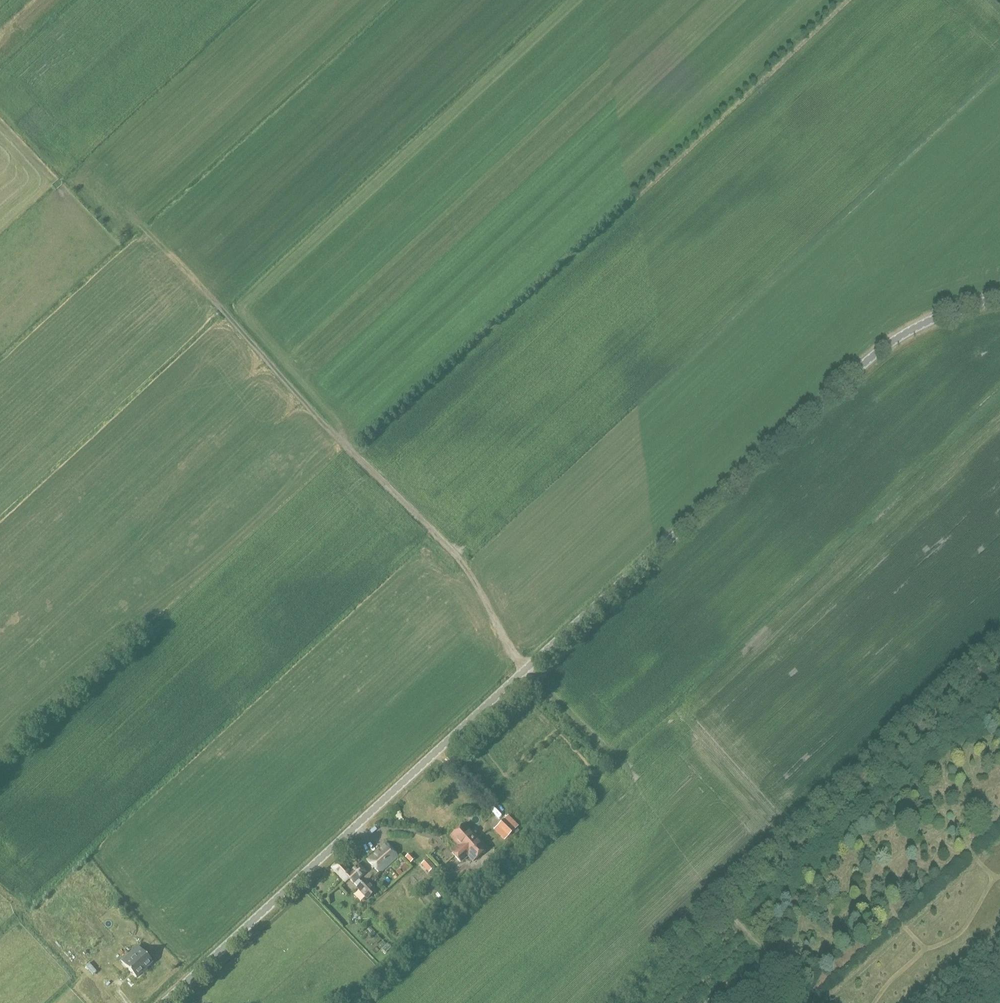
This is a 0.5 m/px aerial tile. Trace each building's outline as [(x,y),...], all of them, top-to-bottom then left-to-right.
[(505,820),(499,826),(506,833),(502,837),(505,841),(515,831),(512,827),(505,820)] [(465,825),(451,837),(458,846),(462,850),(455,856),(462,864),(465,861),(469,858),(473,863),(487,850),(465,825)] [(380,874),(399,857),(386,844),(368,860),(380,874)] [(416,858),(421,855),(417,847),(411,850),(416,858)] [(415,859),(410,854),(406,858),(411,863),(415,859)] [(363,884),(359,880),(367,873),(359,865),(351,872),(341,861),(333,869),(346,884),(349,881),(351,881),(354,884),(355,884),(358,888),(357,888),(367,900),(377,892),(367,880),(363,884)] [(126,958),(122,962),(129,970),(137,978),(145,971),(153,963),(148,957),(142,950),(137,954),(133,958),(131,956),(129,955),(126,958)]
